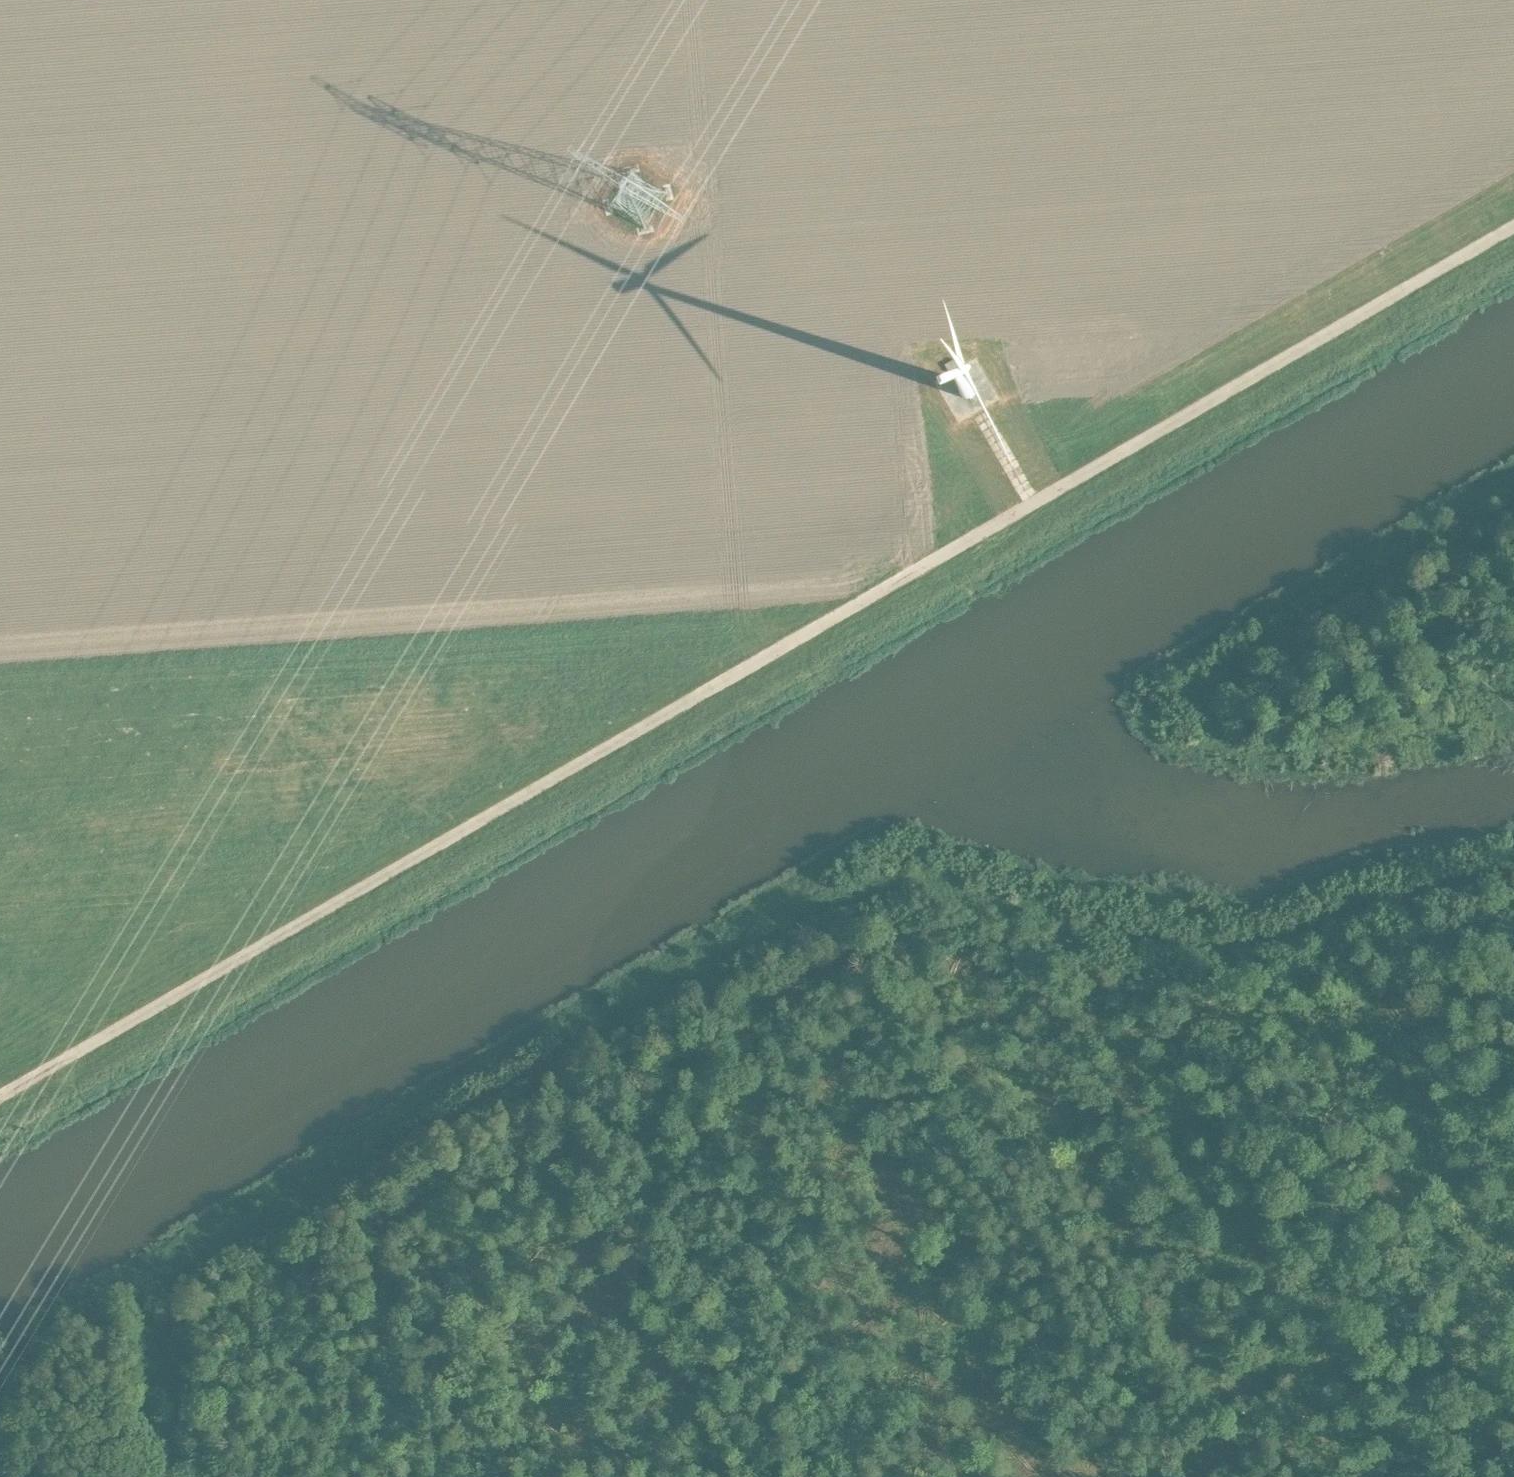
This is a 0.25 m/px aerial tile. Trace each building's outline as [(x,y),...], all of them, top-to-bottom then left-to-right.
[(975,393),(975,391),(975,389),(974,387),(973,385),(971,383),(969,383),(967,382),(964,383),(963,383),(961,385),(960,386),(959,388),(958,391),(959,393),(960,395),(961,397),(963,398),(964,399),(967,399),(969,399),(971,398),(973,397),(974,395),(975,393)]
